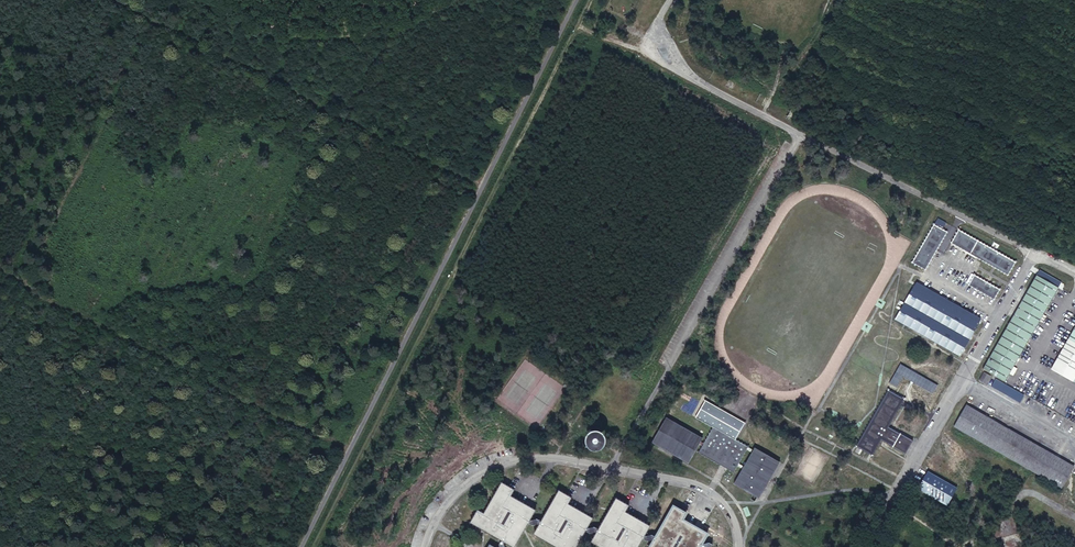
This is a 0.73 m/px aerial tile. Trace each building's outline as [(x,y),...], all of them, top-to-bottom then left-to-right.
[(933,232),(924,227),(902,268),(911,273),(933,232)] [(1009,262),(952,231),(946,242),(1003,273),(1009,262)] [(994,288),(972,275),(968,284),(990,296),(994,288)] [(1055,291),(1033,279),(983,374),(986,376),(982,384),(988,387),(992,379),(1005,386),(1055,291)] [(975,322),(907,286),(889,320),(956,356),(975,322)] [(1047,372),(1069,383),(1074,373),(1074,321),(1047,372)] [(1036,390),(1032,398),(1051,407),(1054,398),(1036,390)] [(897,408),(883,400),(855,454),(870,461),(878,446),(901,459),(906,449),(882,436),(897,408)] [(746,426),(703,404),(695,421),(714,431),(705,447),(697,443),(697,441),(664,425),(653,445),(687,463),(695,447),(703,452),(701,455),(733,473),(748,445),(739,440),(746,426)] [(1070,473),(963,415),(951,435),(1059,494),(1070,473)] [(604,442),(604,439),(603,436),(602,434),(600,432),(597,430),(593,430),(590,431),(587,433),(584,437),(584,440),(584,444),(586,447),(589,449),(593,450),(597,450),(601,448),(603,445),(604,442)] [(777,463),(755,452),(736,488),(758,500),(777,463)] [(956,493),(928,478),(920,491),(948,507),(956,493)] [(699,546),(701,546),(713,546),(713,542),(701,541),(705,533),(680,521),(683,516),(671,510),(656,536),(642,534),(646,527),(622,514),(626,509),(613,502),(599,528),(584,526),(589,517),(566,505),(569,500),(556,493),(542,521),(526,519),(531,510),(505,497),(507,493),(496,487),(481,517),(475,513),(468,526),(492,538),(491,546),(497,546),(497,541),(510,546),(512,546),(522,526),(538,528),(533,536),(554,546),(573,546),(580,533),(595,535),(590,544),(595,546),(636,546),(639,540),(653,542),(651,546),(698,546),(699,546)]
